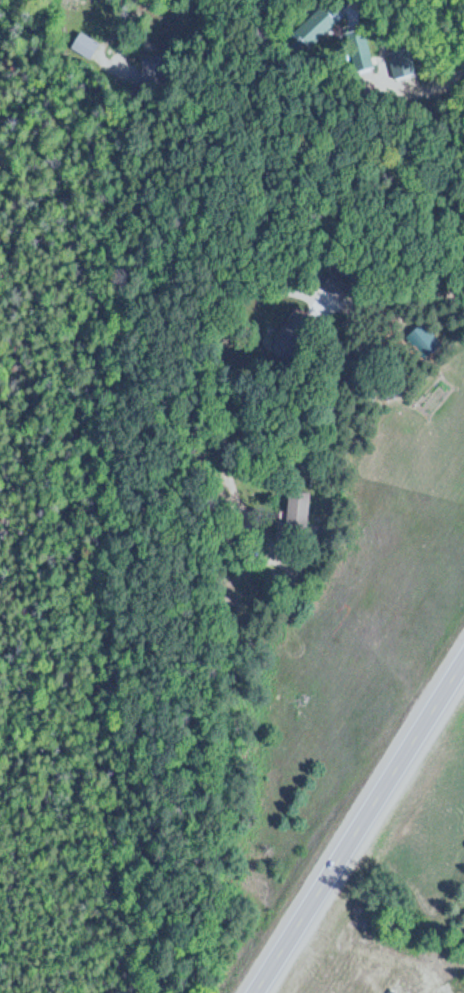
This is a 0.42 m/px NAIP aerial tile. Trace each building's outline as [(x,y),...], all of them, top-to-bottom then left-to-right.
[(294,34),(315,50),(338,22),(317,5),(294,34)] [(268,347),(286,361),(306,336),(301,332),(308,323),(294,313),(268,347)] [(405,338),(422,357),(439,343),(421,323),(405,338)] [(311,491),(290,491),(289,526),(310,527),(311,491)]
